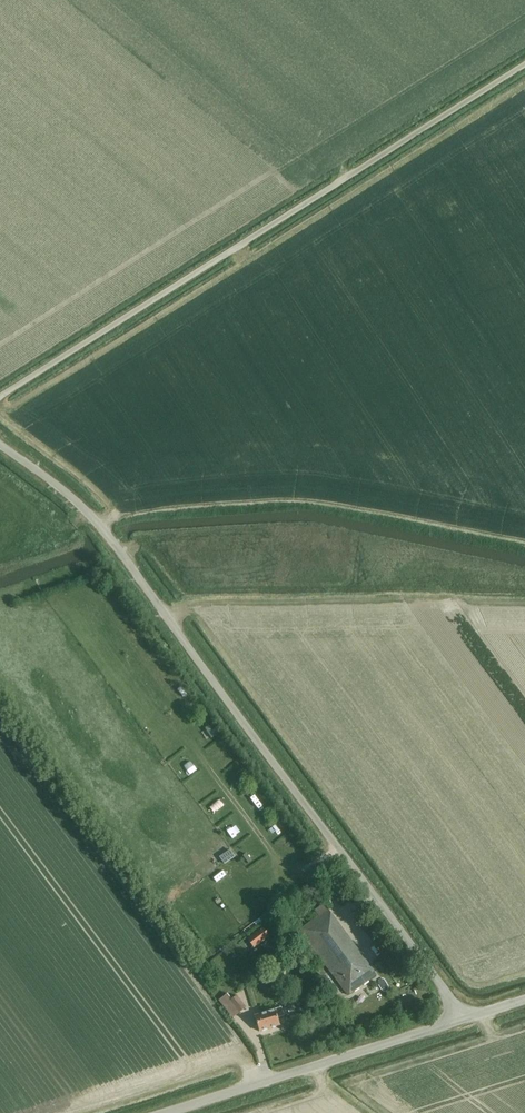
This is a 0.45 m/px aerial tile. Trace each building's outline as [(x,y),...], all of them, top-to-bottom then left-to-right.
[(287,905),(278,909),(282,916),(290,911),(287,905)] [(348,995),(376,975),(327,910),(294,935),(298,941),(304,937),(348,995)] [(246,939),(254,949),(270,937),(262,927),(246,939)] [(219,1000),(232,1018),(246,1008),(237,996),(232,999),(227,993),(219,1000)] [(255,1016),(259,1032),(280,1025),(277,1018),(284,1016),(281,1008),(255,1016)]
